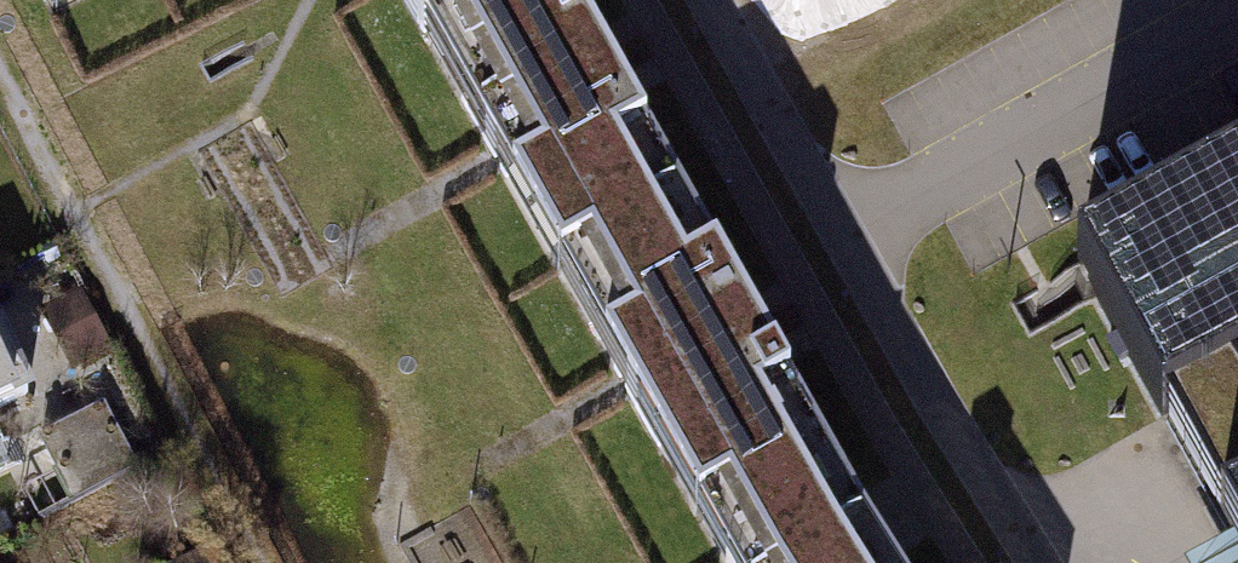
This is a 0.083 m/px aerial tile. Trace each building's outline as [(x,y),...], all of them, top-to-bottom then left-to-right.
[(572,303),(693,234),(558,0),(401,0),(572,303)] [(1029,288),(1119,448),(1237,381),(1237,170),(1029,288)] [(693,234),(572,303),(725,562),(792,562),(859,522),(693,234)] [(47,392),(13,321),(0,327),(0,414),(47,392)] [(47,440),(83,495),(139,459),(103,403),(47,440)] [(472,509),(409,539),(421,562),(498,562),(472,509)] [(1192,536),(1207,562),(1237,562),(1237,511),(1192,536)] [(859,522),(792,562),(884,562),(859,522)]
